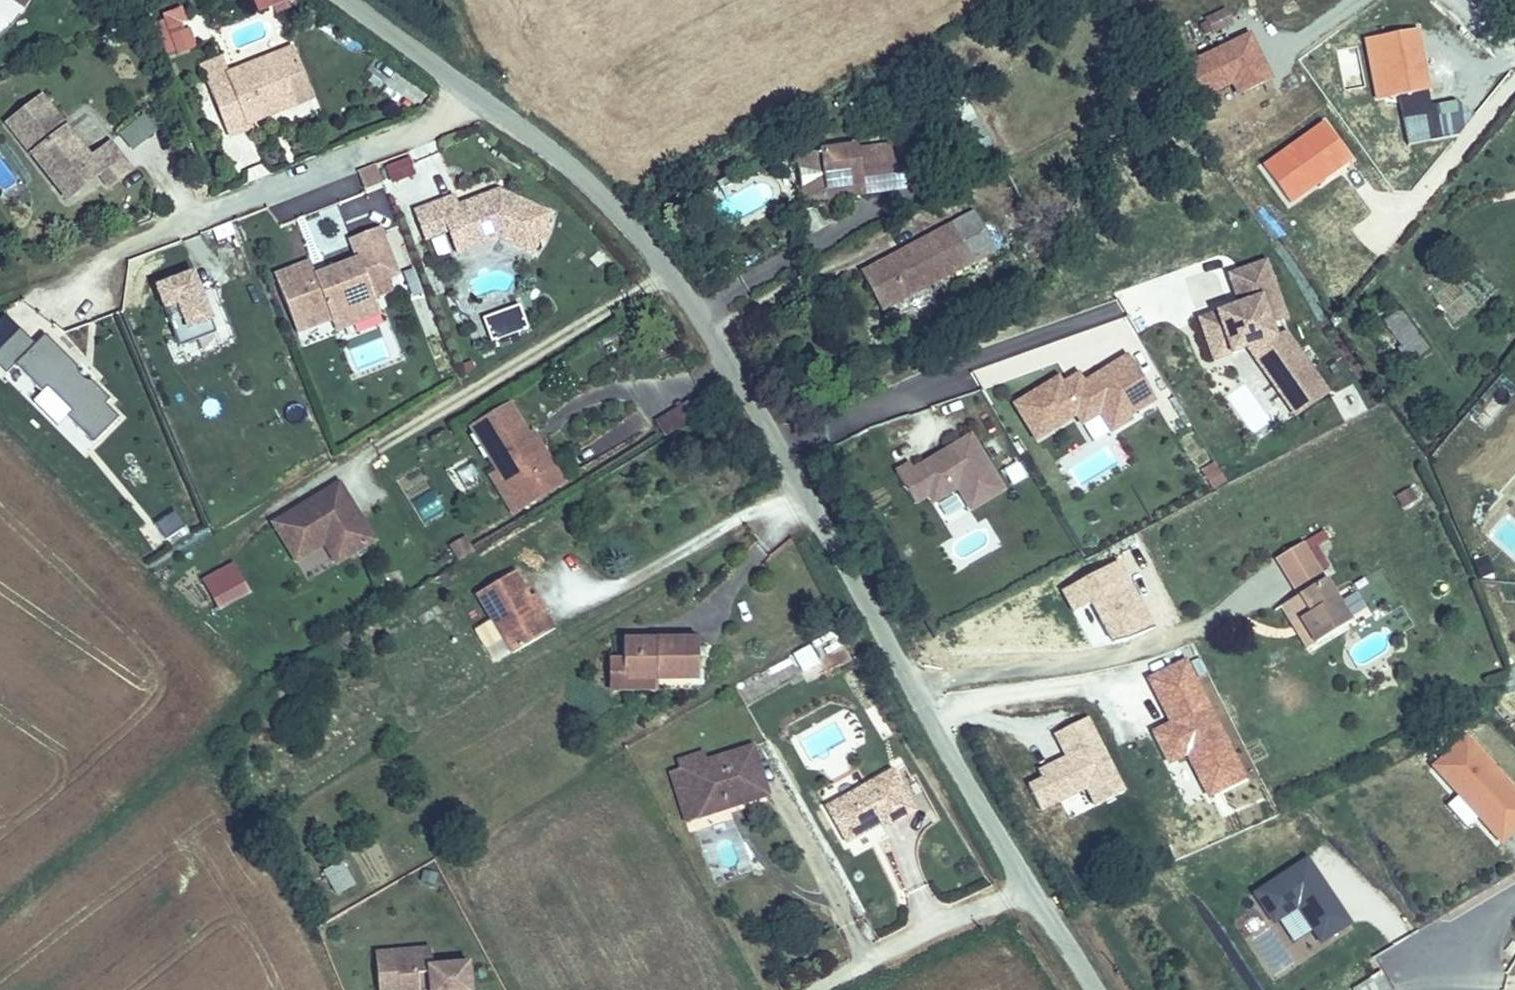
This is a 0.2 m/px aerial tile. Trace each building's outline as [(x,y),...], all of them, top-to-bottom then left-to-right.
[(282,0),(244,0),(250,20),(285,10),(282,0)] [(1226,6),(1208,14),(1213,28),(1231,20),(1226,6)] [(165,14),(174,38),(181,35),(176,24),(183,21),(178,9),(165,14)] [(165,14),(159,17),(168,40),(174,38),(165,14)] [(1435,100),(1421,22),(1380,29),(1391,91),(1403,89),(1406,105),(1435,100)] [(1391,91),(1380,29),(1367,32),(1378,94),(1391,91)] [(235,72),(210,82),(232,134),(254,125),(251,119),(300,99),(290,75),(304,69),(295,47),(235,72)] [(201,61),(210,82),(235,72),(226,50),(201,61)] [(314,93),(304,69),(290,75),(300,99),(314,93)] [(3,117),(46,168),(62,155),(83,180),(101,165),(110,176),(129,160),(108,135),(89,151),(37,89),(3,117)] [(142,116),(115,135),(128,153),(155,134),(142,116)] [(830,146),(834,182),(867,179),(868,188),(922,182),(918,145),(897,148),(897,143),(866,146),(866,142),(830,146)] [(834,182),(830,146),(804,149),(808,185),(834,182)] [(62,155),(46,168),(67,193),(83,180),(62,155)] [(391,163),(397,177),(416,170),(410,156),(391,163)] [(15,185),(0,157),(0,193),(15,185)] [(362,164),(368,181),(386,174),(379,158),(362,164)] [(834,182),(835,192),(868,188),(867,179),(834,182)] [(717,180),(702,188),(706,197),(722,189),(717,180)] [(498,185),(490,188),(507,195),(509,189),(498,185)] [(550,206),(509,189),(507,195),(490,188),(459,202),(454,193),(437,200),(449,226),(465,219),(470,230),(476,233),(488,228),(498,232),(534,247),(539,234),(544,235),(550,221),(545,219),(550,206)] [(415,209),(427,236),(449,226),(437,200),(415,209)] [(983,250),(963,214),(877,261),(897,297),(983,250)] [(465,219),(449,226),(457,248),(498,232),(488,228),(476,233),(470,230),(465,219)] [(361,255),(333,266),(335,272),(321,278),(318,272),(313,258),(277,272),(300,328),(334,314),(336,319),(353,313),(357,303),(378,295),(373,280),(400,270),(384,228),(355,239),(361,255)] [(210,259),(173,274),(198,333),(235,318),(210,259)] [(1288,320),(1267,263),(1233,275),(1244,306),(1200,322),(1214,362),(1245,351),(1268,418),(1312,403),(1287,332),(1275,336),(1271,326),(1288,320)] [(318,272),(321,278),(335,272),(333,266),(318,272)] [(353,313),(336,319),(338,325),(383,309),(378,295),(357,303),(353,313)] [(482,311),(487,336),(526,329),(521,303),(482,311)] [(1382,326),(1407,362),(1427,348),(1402,312),(1382,326)] [(97,420),(111,434),(138,406),(124,392),(128,388),(110,370),(103,368),(96,362),(94,355),(61,323),(51,333),(35,317),(8,346),(17,355),(22,350),(63,388),(68,383),(102,415),(97,420)] [(1214,362),(1200,322),(1182,328),(1197,369),(1214,362)] [(1158,397),(1130,354),(1086,382),(1085,380),(1068,391),(1061,379),(1017,408),(1039,442),(1083,413),(1086,417),(1104,405),(1116,424),(1158,397)] [(638,395),(661,435),(708,409),(685,368),(638,395)] [(102,415),(68,383),(63,388),(49,403),(83,435),(97,420),(102,415)] [(468,415),(492,455),(498,452),(524,497),(561,475),(537,433),(529,438),(521,424),(504,395),(468,415)] [(529,420),(521,424),(529,438),(537,433),(529,420)] [(954,482),(968,504),(1000,483),(984,459),(965,429),(941,445),(943,449),(933,455),(930,452),(909,465),(906,460),(892,469),(911,499),(924,491),(925,491),(930,497),(954,482)] [(941,445),(930,452),(933,455),(943,449),(941,445)] [(484,461),(510,505),(524,497),(498,452),(492,455),(484,461)] [(461,488),(475,469),(459,457),(445,476),(461,488)] [(1003,467),(1011,483),(1025,475),(1016,460),(1003,467)] [(1200,467),(1210,488),(1225,481),(1215,460),(1200,467)] [(336,474),(311,491),(320,506),(339,493),(345,502),(352,498),(336,474)] [(372,530),(352,498),(345,502),(339,493),(320,506),(311,491),(272,516),(295,553),(324,535),(334,528),(340,538),(355,541),(372,530)] [(164,540),(186,531),(177,509),(154,518),(164,540)] [(334,528),(324,535),(336,553),(355,541),(340,538),(334,528)] [(1275,552),(1298,589),(1310,610),(1300,616),(1315,640),(1351,619),(1302,536),(1275,552)] [(1472,558),(1478,576),(1492,571),(1486,553),(1472,558)] [(200,579),(210,594),(247,570),(237,555),(200,579)] [(537,609),(527,593),(512,566),(477,586),(512,648),(555,623),(544,605),(537,609)] [(247,570),(210,594),(216,603),(253,580),(247,570)] [(535,589),(527,593),(537,609),(544,605),(535,589)] [(1310,610),(1298,589),(1281,599),(1308,644),(1315,640),(1300,616),(1310,610)] [(697,673),(695,632),(616,635),(617,676),(697,673)] [(793,652),(799,669),(817,662),(810,646),(793,652)] [(683,765),(697,811),(729,801),(727,795),(734,793),(736,799),(767,790),(752,743),(706,757),(703,748),(679,755),(683,765)] [(1452,779),(1507,844),(1514,837),(1514,785),(1485,750),(1452,779)] [(902,751),(890,758),(893,764),(905,757),(902,751)] [(828,801),(849,837),(873,823),(870,817),(879,812),(882,818),(884,822),(916,804),(893,764),(828,801)] [(683,765),(671,768),(685,815),(697,811),(683,765)] [(727,795),(729,801),(736,799),(734,793),(727,795)] [(879,812),(870,817),(873,823),(882,818),(879,812)] [(1331,938),(1354,923),(1294,832),(1240,868),(1276,922),(1301,906),(1316,930),(1324,926),(1331,938)] [(334,894),(355,883),(341,857),(320,868),(334,894)] [(1324,926),(1316,930),(1324,943),(1331,938),(1324,926)] [(370,950),(368,989),(464,989),(462,968),(426,970),(424,947),(370,950)]
